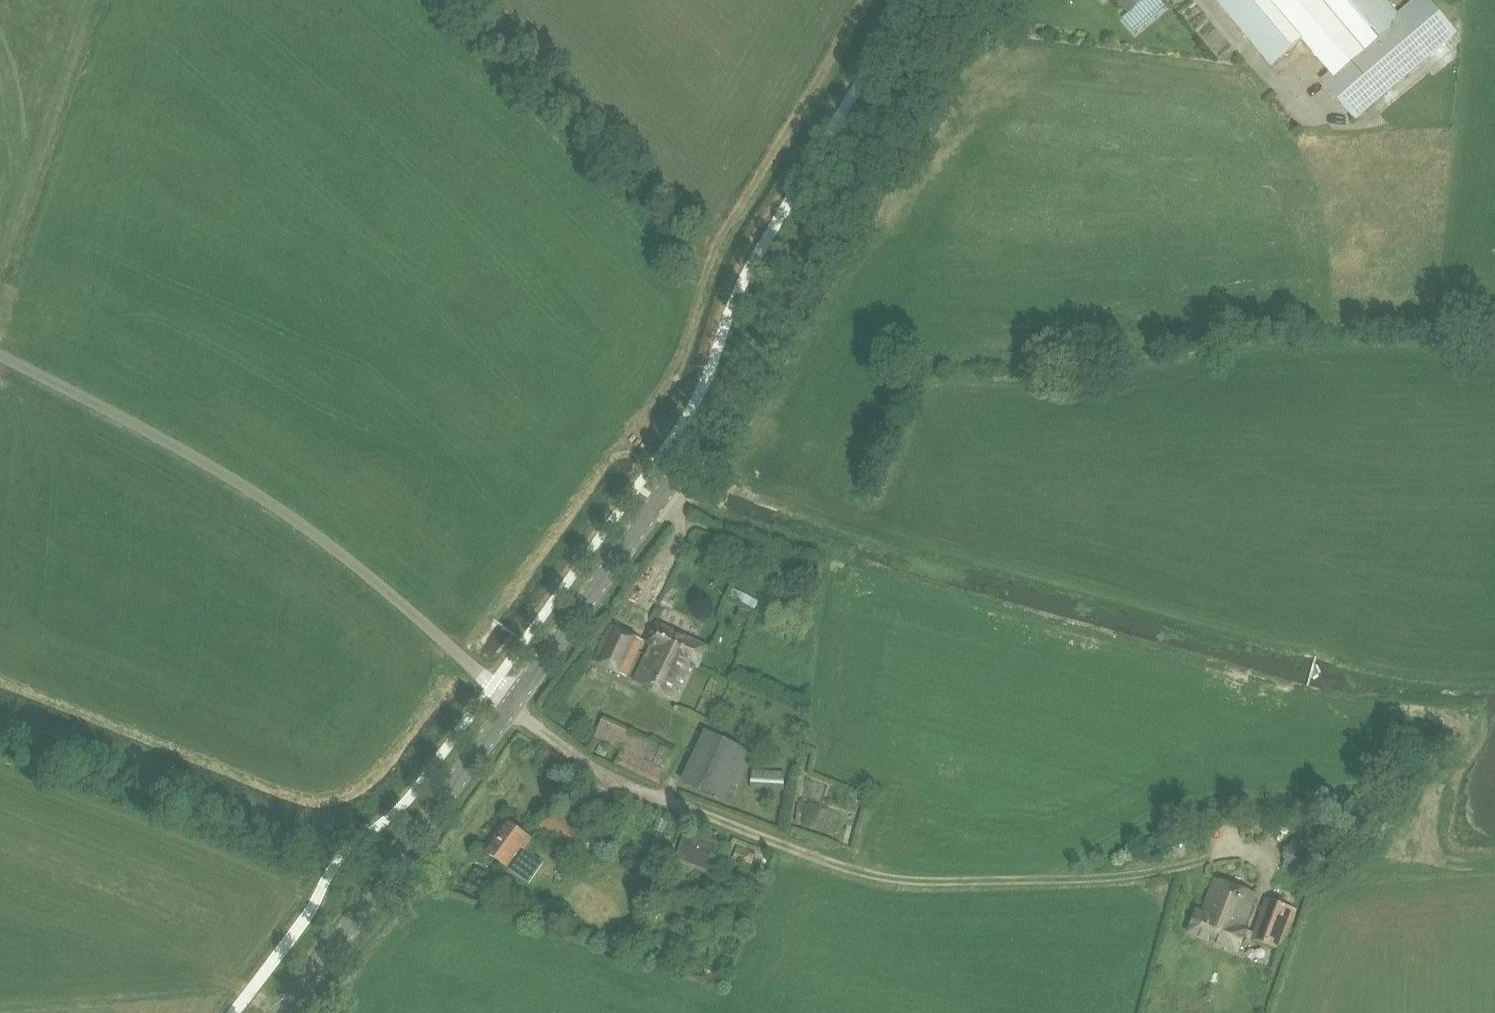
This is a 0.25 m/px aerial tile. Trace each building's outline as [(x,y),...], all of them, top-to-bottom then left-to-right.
[(1130,13),(1145,0),(1119,0),(1130,13)] [(1302,40),(1330,73),(1322,80),(1355,120),(1457,34),(1428,0),(1416,0),(1398,15),(1386,0),(1215,0),(1272,67),(1302,40)] [(741,605),(735,618),(745,622),(751,609),(741,605)] [(651,645),(646,655),(660,663),(665,652),(692,665),(696,667),(707,647),(657,622),(647,643),(651,645)] [(610,626),(591,662),(626,679),(644,641),(610,626)] [(675,700),(692,665),(665,652),(660,663),(646,655),(634,680),(675,700)] [(661,777),(674,748),(607,717),(594,741),(622,755),(620,759),(661,777)] [(754,753),(706,729),(680,781),(730,806),(754,753)] [(600,749),(597,755),(605,760),(608,753),(600,749)] [(754,771),(751,794),(784,796),(784,772),(754,771)] [(563,845),(565,844),(578,854),(588,839),(575,829),(553,812),(538,827),(563,845)] [(530,855),(524,851),(531,841),(505,822),(484,851),(515,875),(530,855)] [(678,859),(705,868),(716,872),(726,846),(687,832),(678,859)] [(1282,867),(1306,876),(1311,877),(1321,853),(1319,852),(1321,848),(1293,838),(1282,867)] [(738,845),(733,859),(746,864),(746,863),(752,865),(755,856),(750,853),(751,850),(738,845)] [(1240,930),(1252,896),(1212,881),(1200,914),(1194,912),(1186,935),(1237,953),(1245,932),(1240,930)] [(1265,899),(1250,940),(1277,950),(1292,909),(1265,899)]
